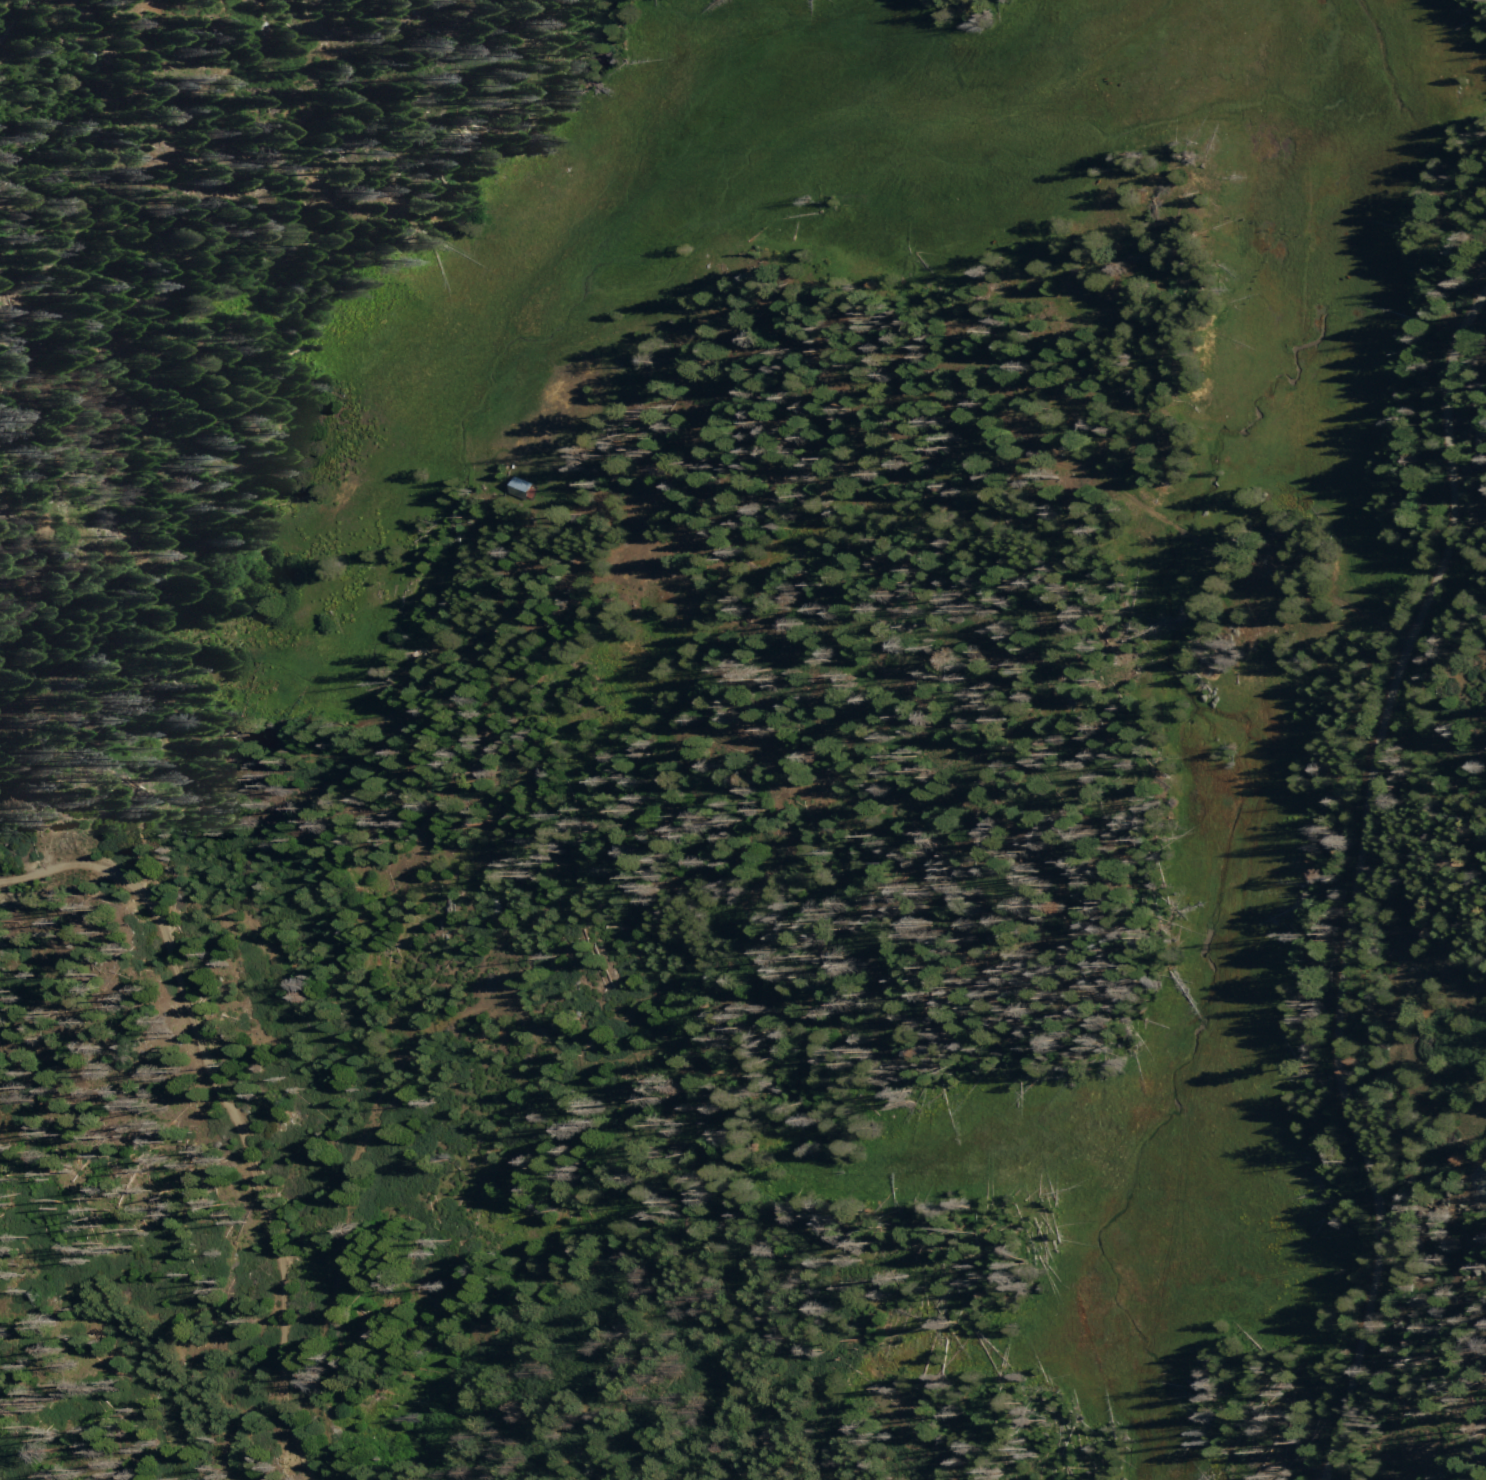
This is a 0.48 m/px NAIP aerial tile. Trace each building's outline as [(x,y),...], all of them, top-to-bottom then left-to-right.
[(521,501),(527,484),(509,477),(502,493),(521,501)]
